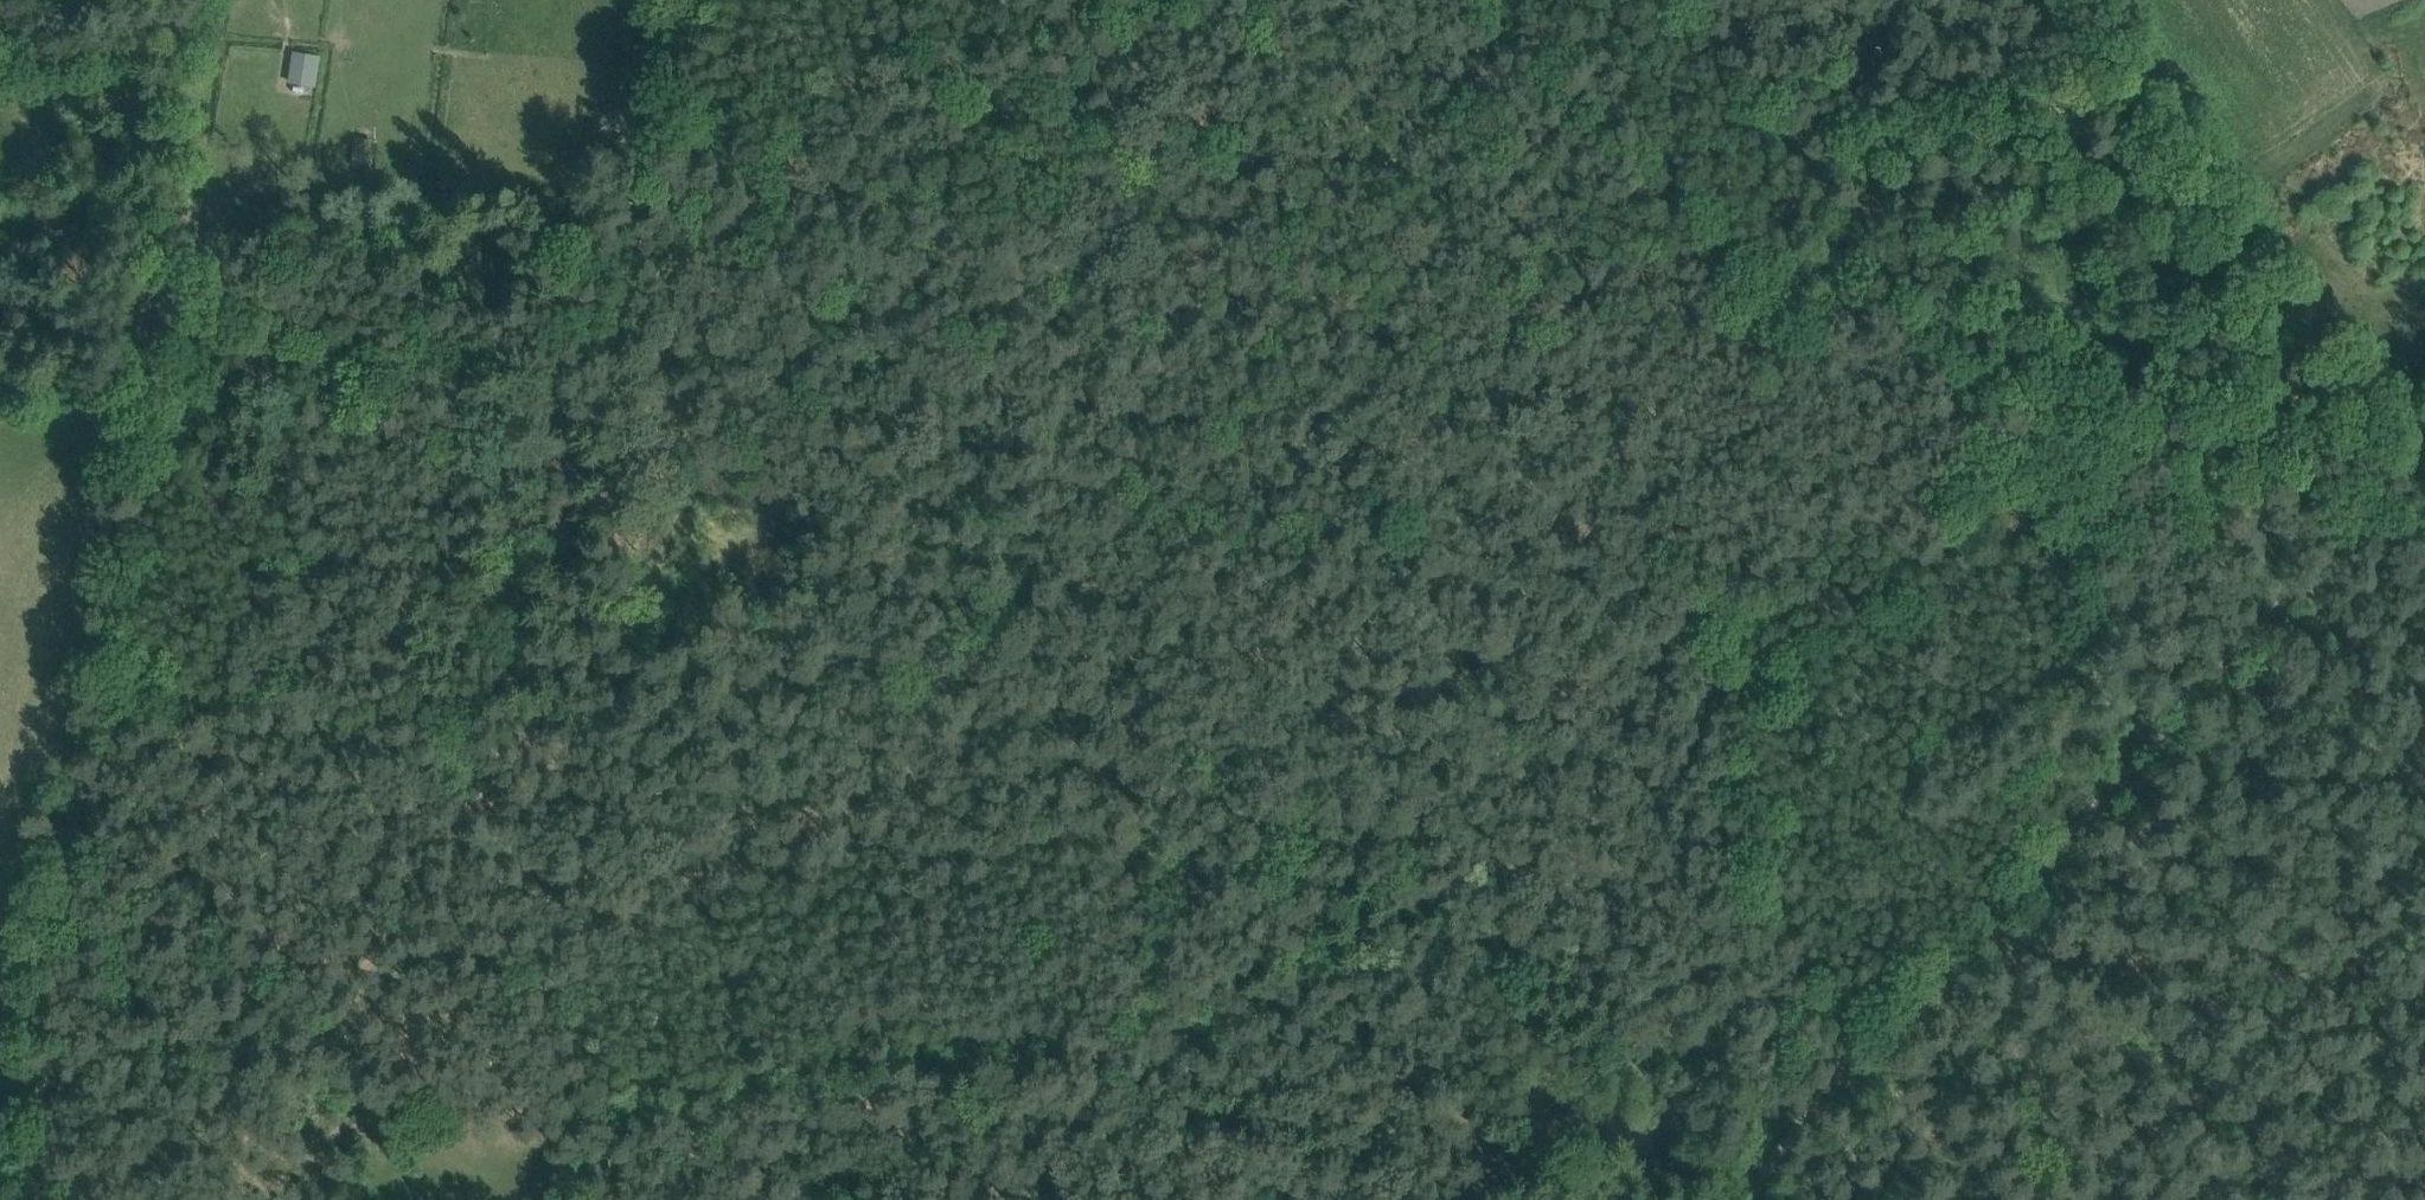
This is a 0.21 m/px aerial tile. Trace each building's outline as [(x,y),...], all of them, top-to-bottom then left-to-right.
[(283,49),(278,91),(312,95),(318,54),(283,49)] [(371,166),(372,142),(354,141),(353,165),(371,166)]
